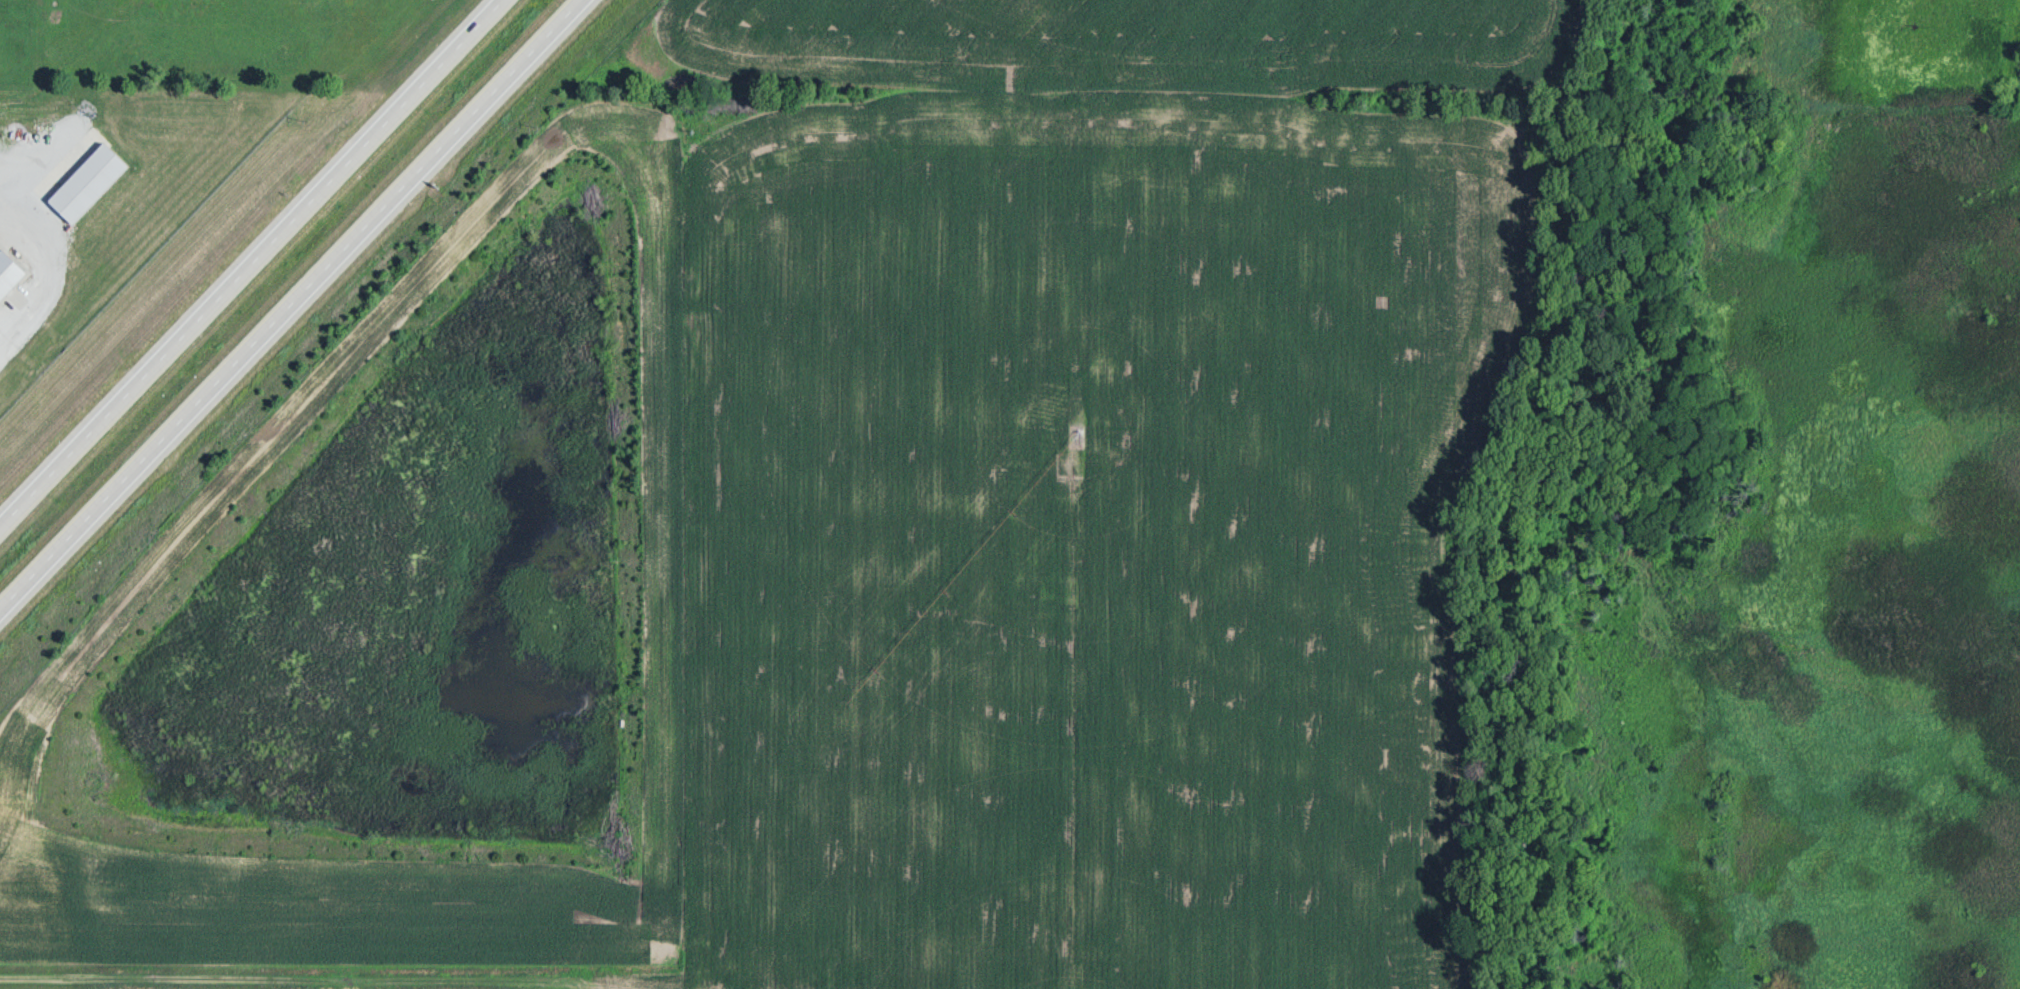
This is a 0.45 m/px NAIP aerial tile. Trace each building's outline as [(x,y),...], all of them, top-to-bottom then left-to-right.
[(78,223),(135,164),(110,139),(53,198),(78,223)]
